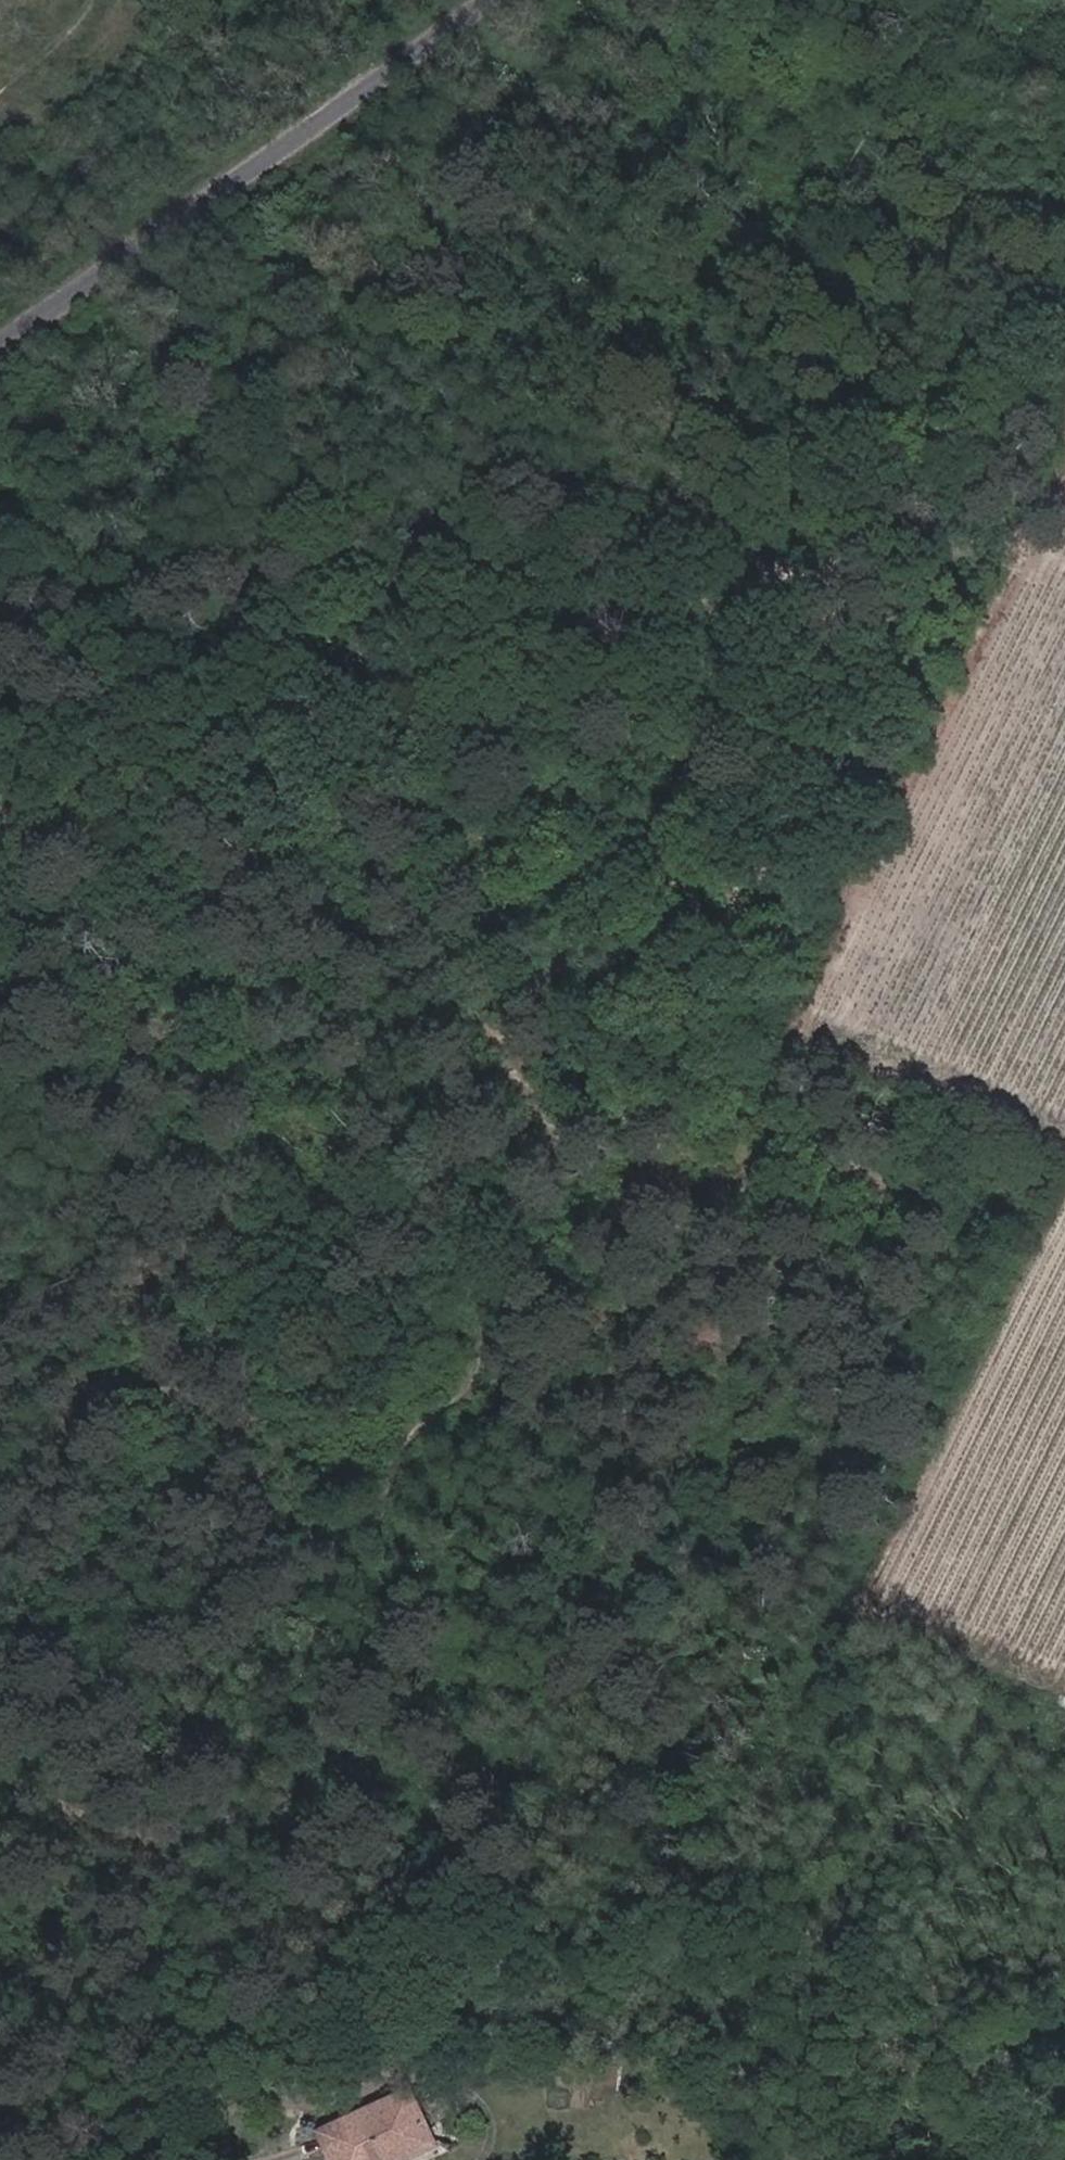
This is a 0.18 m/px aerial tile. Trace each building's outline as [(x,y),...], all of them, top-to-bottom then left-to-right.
[(1035,1110),(1052,1117),(1062,1096),(1045,1089),(1035,1110)] [(318,2121),(333,2159),(391,2136),(377,2098),(318,2121)]
